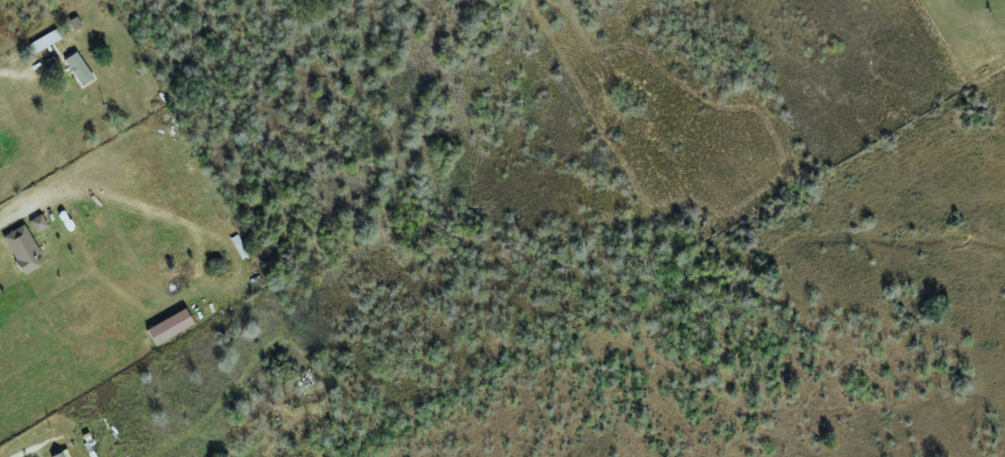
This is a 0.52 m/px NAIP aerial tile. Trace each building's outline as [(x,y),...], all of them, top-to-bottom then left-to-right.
[(26,44),(31,54),(59,40),(54,30),(26,44)] [(93,79),(74,52),(63,60),(81,87),(93,79)] [(34,234),(47,227),(40,214),(28,221),(34,234)] [(1,237),(23,276),(40,266),(34,257),(39,254),(23,225),(1,237)] [(193,327),(186,310),(146,327),(154,344),(193,327)]
